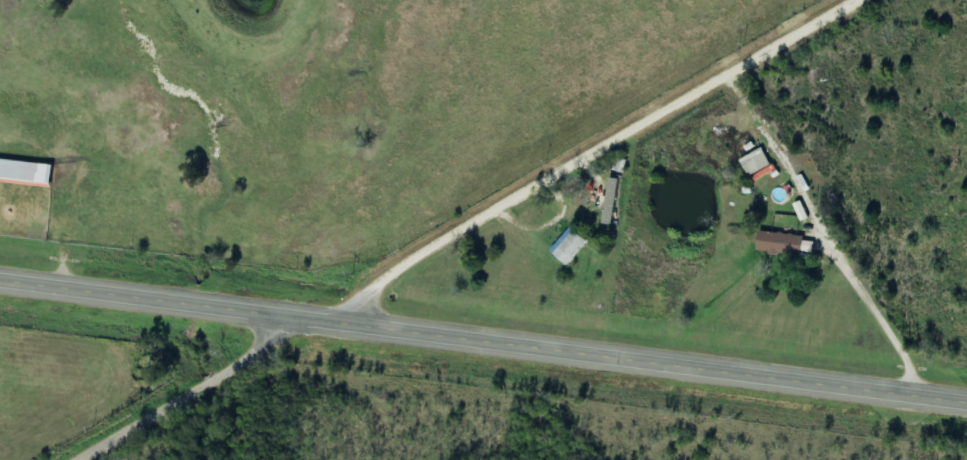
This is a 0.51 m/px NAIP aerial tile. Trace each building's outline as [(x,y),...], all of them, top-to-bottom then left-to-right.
[(749,176),(771,166),(763,149),(741,159),(749,176)] [(51,183),(52,163),(0,159),(0,179),(51,183)] [(604,224),(614,225),(618,179),(608,178),(604,224)] [(588,242),(573,229),(553,253),(568,266),(588,242)] [(805,238),(760,229),(756,250),(800,259),(805,238)]
